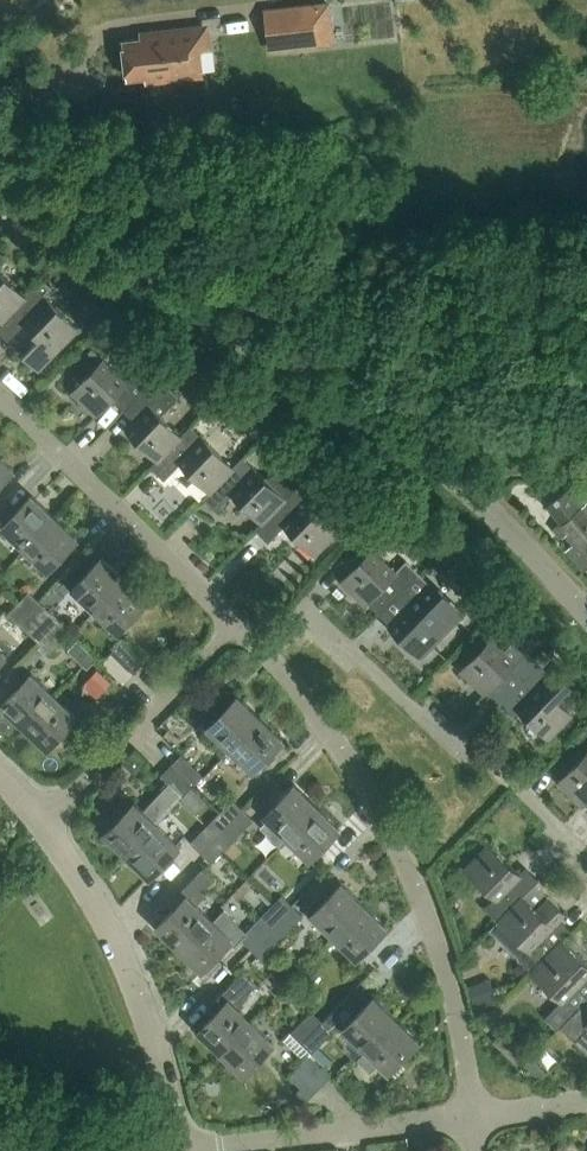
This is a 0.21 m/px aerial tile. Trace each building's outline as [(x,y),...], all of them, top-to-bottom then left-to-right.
[(328,4),(262,12),(267,55),(332,46),(328,4)] [(147,40),(119,43),(122,84),(141,82),(142,89),(200,82),(198,51),(207,51),(205,27),(147,33),(147,40)] [(24,296),(0,272),(0,316),(2,319),(24,296)] [(34,285),(24,296),(2,319),(0,321),(0,330),(8,338),(24,322),(39,336),(39,337),(23,353),(38,368),(77,327),(34,285)] [(189,364),(176,353),(166,364),(172,371),(183,371),(189,364)] [(125,408),(149,383),(155,376),(157,374),(141,358),(122,377),(103,359),(73,390),(97,414),(113,397),(125,408)] [(158,459),(181,435),(160,414),(176,397),(155,376),(149,383),(125,408),(138,421),(129,430),(158,459)] [(210,489),(232,466),(191,425),(181,435),(158,459),(151,467),(152,468),(154,467),(164,477),(181,460),(210,489)] [(15,469),(0,455),(0,484),(15,469)] [(284,496),(294,486),(289,468),(263,476),(242,455),(232,466),(210,489),(203,496),(204,497),(205,496),(217,507),(233,491),(262,519),(284,496)] [(583,569),(586,565),(586,509),(584,504),(586,502),(572,484),(547,505),(560,521),(552,528),(559,537),(564,534),(573,545),(567,550),(583,569)] [(284,496),(262,519),(255,527),(269,540),(285,524),(314,553),(338,529),(294,486),(284,496)] [(25,547),(55,516),(33,495),(3,526),(25,547)] [(55,516),(25,547),(48,569),(78,538),(55,516)] [(379,612),(418,571),(405,558),(393,570),(370,548),(340,579),(366,604),(368,602),(379,612)] [(95,610),(126,577),(104,556),(73,589),(95,610)] [(420,655),(427,647),(461,612),(418,571),(379,612),(392,625),(390,627),(420,655)] [(126,577),(95,610),(117,631),(148,599),(126,577)] [(20,622),(40,601),(31,592),(11,613),(20,622)] [(30,631),(50,611),(40,601),(20,622),(30,631)] [(41,642),(61,621),(50,611),(30,631),(41,642)] [(61,621),(41,642),(51,651),(71,630),(61,621)] [(500,700),(539,661),(528,651),(537,642),(523,629),(503,650),(490,638),(461,669),(484,691),(487,688),(500,700)] [(95,657),(77,640),(67,650),(85,667),(95,657)] [(113,650),(134,671),(142,661),(121,641),(113,650)] [(124,681),(134,671),(113,650),(102,661),(124,681)] [(539,661),(500,700),(512,712),(517,707),(548,737),(572,711),(564,703),(575,691),(569,686),(573,683),(555,666),(550,671),(539,661)] [(82,685),(96,699),(111,683),(97,669),(82,685)] [(26,726),(56,694),(33,672),(2,704),(26,726)] [(56,694),(26,726),(48,747),(78,715),(56,694)] [(232,750),(262,718),(239,695),(229,706),(220,697),(202,716),(211,724),(208,727),(232,750)] [(262,718),(232,750),(258,776),(277,757),(272,752),(284,740),(262,718)] [(559,780),(583,803),(585,800),(586,802),(586,751),(559,780)] [(173,765),(194,786),(204,776),(183,755),(173,765)] [(158,824),(194,786),(173,765),(163,775),(168,780),(162,787),(163,789),(143,809),(135,801),(105,833),(128,856),(159,825),(158,824)] [(287,838),(318,807),(295,785),(265,816),(287,838)] [(223,832),(243,811),(234,801),(213,823),(223,832)] [(318,807),(287,838),(309,859),(340,828),(318,807)] [(223,832),(233,842),(254,821),(243,811),(223,832)] [(202,853),(223,832),(213,823),(192,844),(202,853)] [(159,825),(128,856),(150,877),(180,846),(159,825)] [(212,863),(233,842),(223,832),(202,853),(212,863)] [(522,895),(532,886),(540,877),(539,875),(537,877),(526,867),(520,873),(489,844),(466,868),(496,897),(486,907),(499,919),(522,895)] [(213,882),(202,871),(181,891),(186,897),(157,926),(179,948),(209,917),(197,904),(206,895),(202,892),(213,882)] [(335,937),(366,906),(342,883),(312,914),(335,937)] [(519,958),(531,971),(555,947),(562,939),(573,928),(571,927),(569,928),(561,920),(566,915),(549,899),(547,901),(532,886),(522,895),(499,919),(489,929),(519,958)] [(271,927),(292,905),(282,895),(261,917),(271,927)] [(271,927),(281,937),(302,915),(292,905),(271,927)] [(366,906),(335,937),(357,958),(387,927),(366,906)] [(261,917),(249,929),(246,932),(222,908),(211,919),(209,917),(179,948),(201,970),(230,942),(235,947),(242,939),(250,947),(271,927),(261,917)] [(261,957),(281,937),(271,927),(250,947),(261,957)] [(585,975),(586,973),(586,963),(562,939),(555,947),(531,971),(562,1000),(544,1019),(555,1030),(563,1021),(586,998),(586,976),(585,975)] [(221,1053),(252,1022),(235,1005),(256,983),(244,971),(213,1003),(219,1009),(199,1030),(221,1053)] [(344,1028),(366,1050),(396,1019),(374,997),(344,1028)] [(563,1021),(576,1034),(572,1037),(586,1051),(586,998),(563,1021)] [(302,1042),(323,1021),(313,1011),(292,1032),(302,1042)] [(419,1041),(396,1019),(366,1050),(357,1059),(370,1073),(379,1063),(388,1072),(419,1041)] [(323,1021),(302,1042),(312,1052),(333,1031),(323,1021)] [(252,1022),(221,1053),(244,1075),(274,1043),(252,1022)] [(309,1055),(299,1065),(320,1086),(330,1076),(309,1055)] [(302,1087),(311,1096),(320,1086),(299,1065),(290,1075),(302,1087)]
